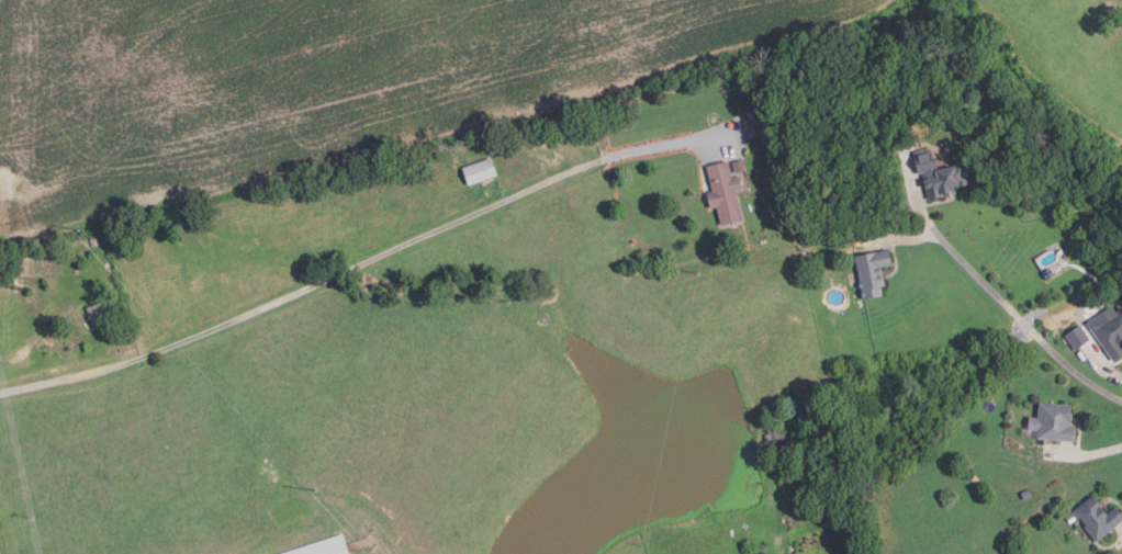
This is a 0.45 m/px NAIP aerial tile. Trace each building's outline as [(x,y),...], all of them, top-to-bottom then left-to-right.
[(757,136),(757,119),(747,119),(747,136),(757,136)] [(968,183),(942,190),(943,194),(929,197),(922,172),(918,172),(913,154),(932,149),(936,168),(963,161),(968,183)] [(496,174),(469,185),(461,167),(490,156),(496,174)] [(734,172),(731,161),(742,159),(745,169),(734,172)] [(739,174),(742,188),(736,190),(743,219),(720,225),(716,206),(710,207),(706,192),(711,191),(705,166),(728,160),(732,176),(739,174)] [(1089,245),(1082,236),(1089,231),(1095,240),(1089,245)] [(101,244),(91,246),(90,237),(100,235),(101,244)] [(888,248),(891,264),(880,267),(885,284),(879,286),(882,294),(864,298),(864,296),(862,296),(861,291),(862,291),(862,286),(859,287),(857,282),(860,281),(854,256),(888,248)] [(91,327),(90,321),(88,323),(85,313),(87,312),(86,306),(102,302),(105,312),(109,310),(112,320),(91,327)] [(1115,312),(1121,307),(1121,338),(1119,340),(1121,345),(1121,354),(1112,360),(1087,321),(1111,305),(1115,312)] [(1075,349),(1065,335),(1080,325),(1090,339),(1075,349)] [(1076,425),(1075,441),(1035,438),(1036,429),(1028,428),(1029,416),(1037,416),(1039,402),(1070,404),(1070,410),(1073,410),(1071,421),(1070,421),(1070,425),(1076,425)] [(768,449),(765,433),(768,433),(768,431),(782,429),(782,430),(786,430),(788,445),(768,449)] [(1032,496),(1023,498),(1021,491),(1030,488),(1032,496)] [(1115,507),(1121,515),(1121,521),(1096,542),(1084,528),(1086,525),(1080,518),(1078,521),(1070,512),(1093,494),(1102,505),(1100,506),(1102,509),(1104,507),(1108,512),(1115,507)] [(341,534),(348,553),(280,553),(341,534)]
